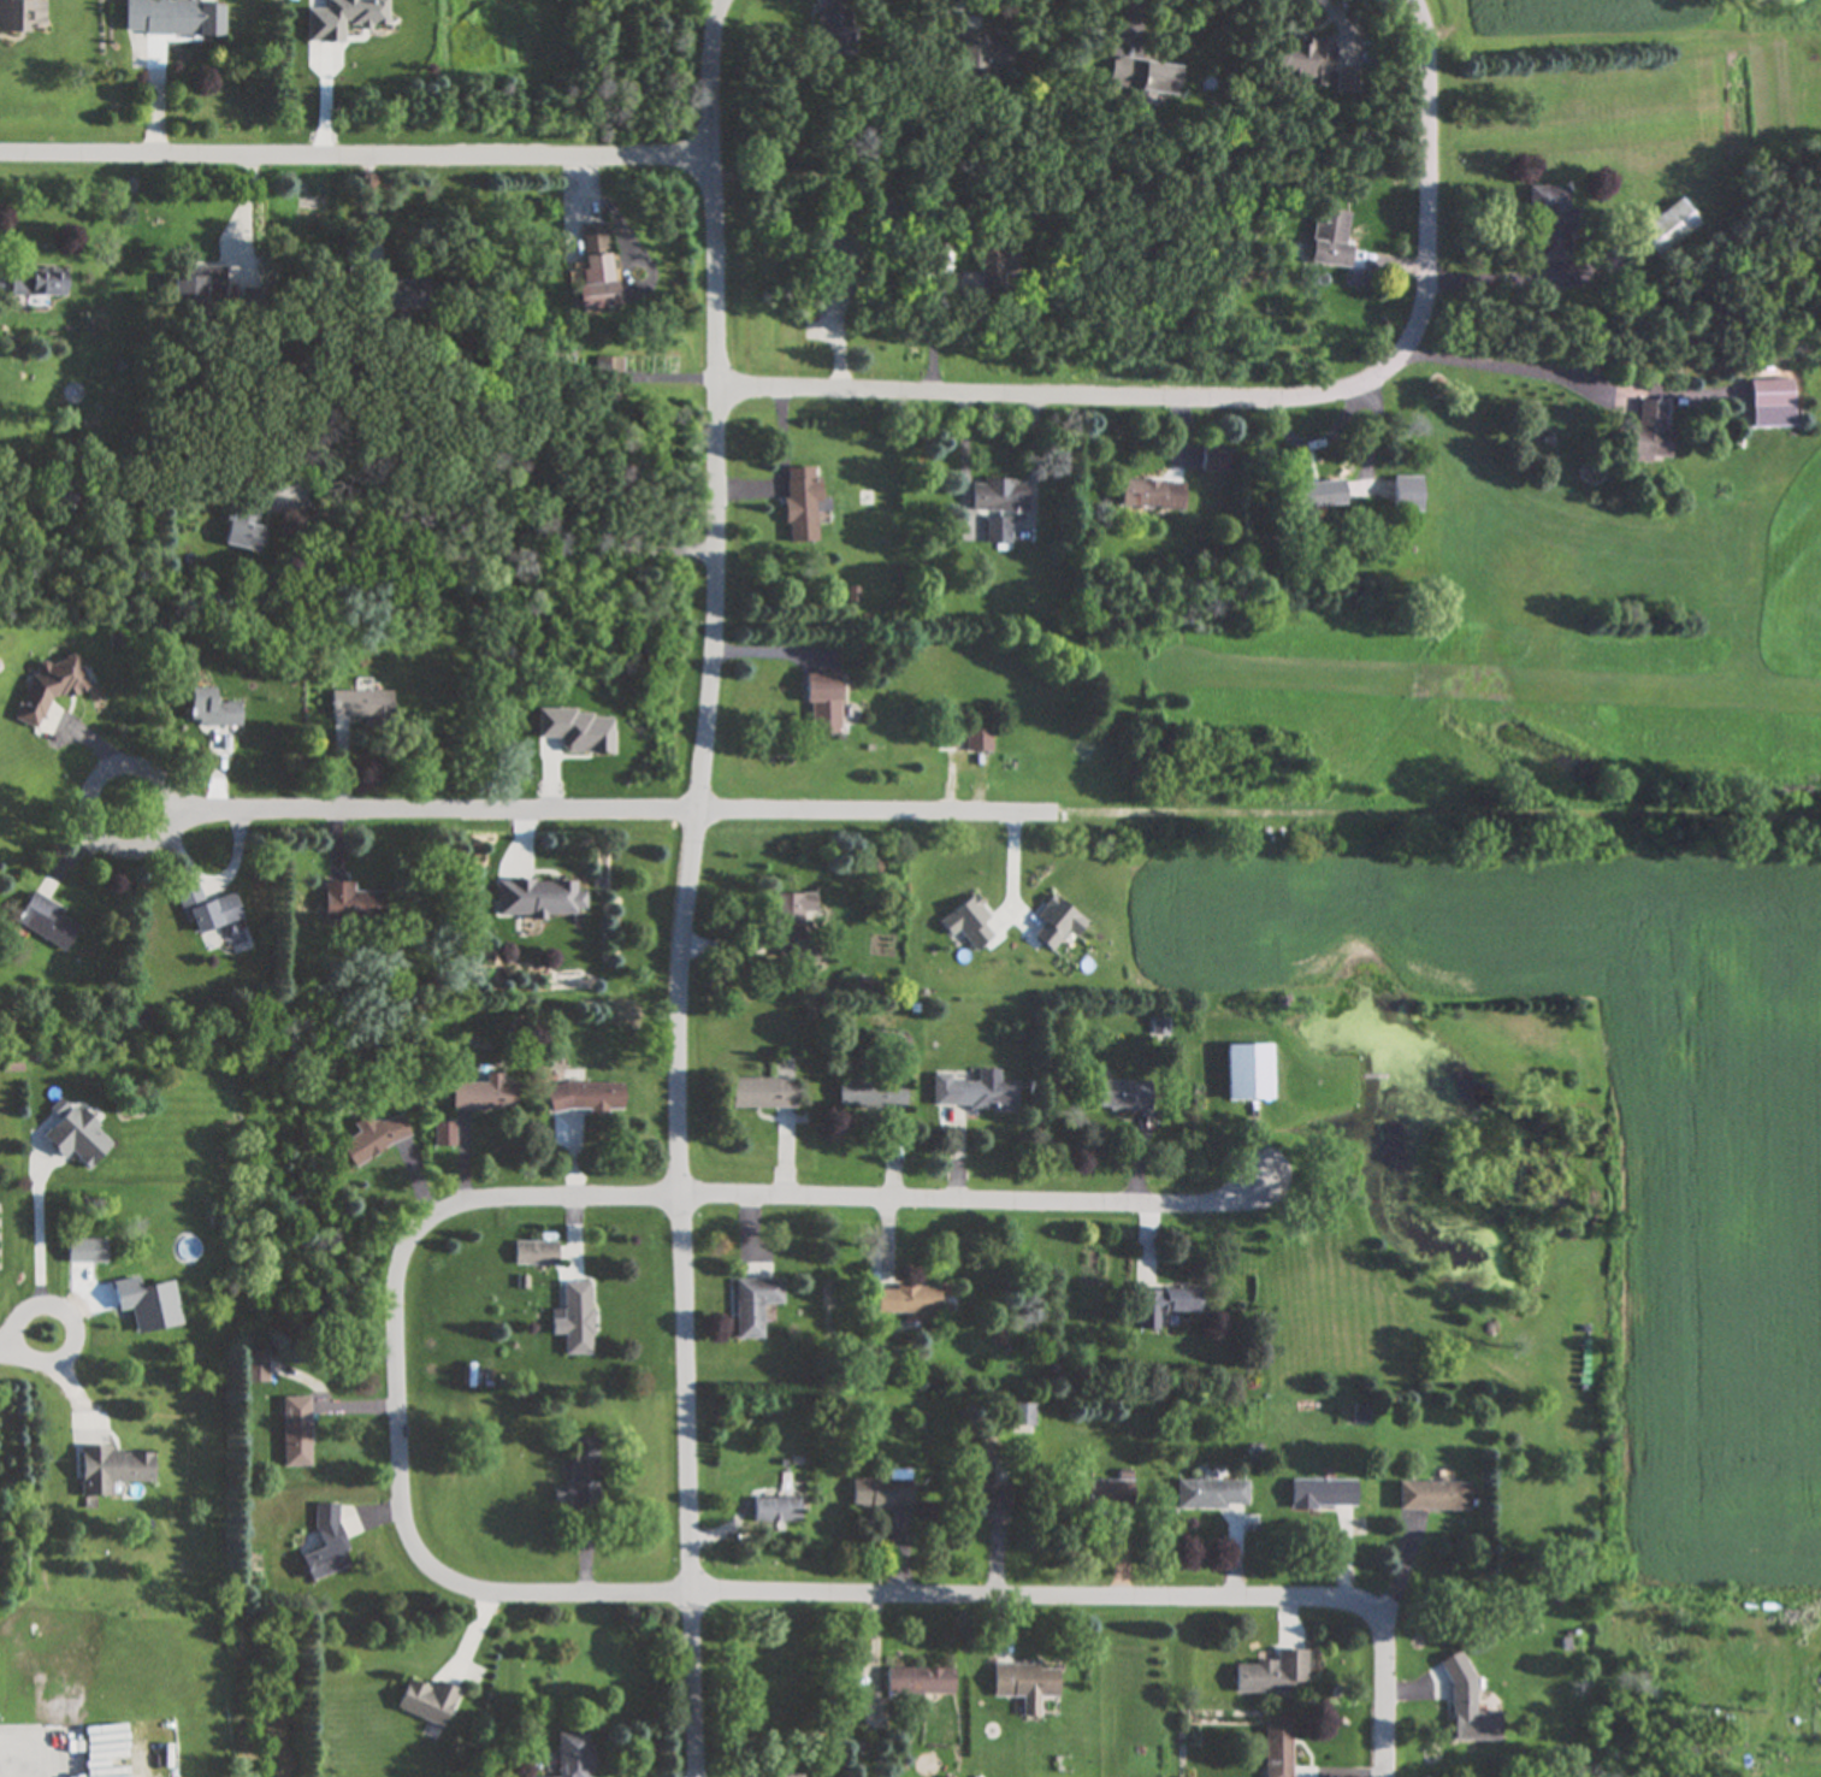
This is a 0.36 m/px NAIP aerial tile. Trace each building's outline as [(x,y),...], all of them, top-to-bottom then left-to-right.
[(45,32),(45,0),(0,0),(0,32),(45,32)] [(124,34),(221,35),(222,0),(218,0),(124,0),(124,34)] [(816,12),(820,51),(849,49),(846,9),(816,12)] [(994,31),(959,31),(959,68),(1011,68),(1011,40),(994,40),(994,31)] [(1332,35),(1275,35),(1275,82),(1332,82),(1332,35)] [(1179,64),(1118,57),(1115,86),(1176,94),(1179,64)] [(1529,186),(1529,215),(1541,214),(1542,262),(1572,261),(1570,186),(1529,186)] [(1703,224),(1682,198),(1640,232),(1661,258),(1703,224)] [(1353,212),(1315,208),(1309,263),(1347,267),(1353,212)] [(576,227),(584,311),(615,308),(607,224),(576,227)] [(979,251),(979,289),(1003,289),(1003,277),(1018,277),(1018,251),(979,251)] [(173,274),(173,305),(224,305),(224,266),(185,266),(185,274),(173,274)] [(10,295),(64,295),(64,269),(10,269),(10,295)] [(620,358),(600,358),(600,382),(620,382),(620,358)] [(1753,428),(1795,428),(1795,382),(1753,382),(1753,428)] [(1628,459),(1671,463),(1673,430),(1664,430),(1666,402),(1640,400),(1638,427),(1631,426),(1628,459)] [(786,468),(786,542),(816,542),(816,468),(786,468)] [(1423,513),(1423,478),(1394,478),(1394,513),(1423,513)] [(973,511),(1027,511),(1027,481),(973,481),(973,511)] [(1121,508),(1184,508),(1184,482),(1121,482),(1121,508)] [(1344,507),(1344,482),(1290,484),(1290,509),(1344,507)] [(259,552),(264,529),(257,527),(265,489),(236,484),(224,545),(259,552)] [(1010,545),(1010,518),(988,518),(988,545),(1010,545)] [(88,689),(77,656),(50,665),(44,663),(36,665),(15,721),(38,729),(48,702),(88,689)] [(806,675),(807,735),(840,734),(839,674),(806,675)] [(189,688),(189,725),(240,726),(241,703),(213,702),(213,688),(189,688)] [(331,716),(391,716),(391,691),(331,691),(331,716)] [(965,729),(965,751),(992,751),(992,729),(965,729)] [(497,881),(498,915),(585,914),(584,891),(576,891),(576,879),(497,881)] [(353,882),(323,882),(323,920),(382,921),(382,891),(353,891),(353,882)] [(242,919),(234,893),(204,902),(199,885),(178,891),(192,935),(242,919)] [(60,917),(64,910),(32,892),(15,923),(66,951),(79,927),(60,917)] [(803,933),(803,915),(816,915),(816,895),(775,894),(775,961),(817,961),(817,933),(803,933)] [(1271,1045),(1226,1045),(1226,1100),(1271,1100),(1271,1045)] [(516,1075),(486,1075),(486,1084),(450,1083),(449,1110),(516,1111),(516,1075)] [(934,1110),(1017,1110),(1017,1082),(952,1082),(952,1075),(934,1075),(934,1110)] [(796,1079),(732,1079),(732,1109),(796,1109),(796,1079)] [(839,1080),(839,1109),(904,1108),(904,1080),(839,1080)] [(1150,1112),(1150,1082),(1096,1082),(1096,1112),(1150,1112)] [(622,1084),(549,1084),(549,1109),(622,1109),(622,1084)] [(71,1152),(88,1169),(113,1144),(74,1105),(41,1138),(63,1160),(71,1152)] [(340,1146),(354,1169),(411,1134),(398,1114),(376,1127),(369,1116),(354,1125),(360,1134),(340,1146)] [(105,1240),(66,1240),(66,1264),(105,1264),(105,1240)] [(556,1243),(513,1243),(513,1266),(556,1266),(556,1243)] [(735,1280),(735,1340),(762,1340),(762,1305),(782,1305),(782,1280),(735,1280)] [(590,1357),(590,1284),(562,1283),(562,1312),(550,1312),(550,1336),(563,1336),(563,1357),(590,1357)] [(877,1287),(877,1313),(939,1313),(939,1287),(877,1287)] [(1156,1314),(1200,1314),(1200,1290),(1137,1291),(1138,1331),(1157,1331),(1156,1314)] [(309,1398),(282,1398),(282,1468),(309,1468),(309,1398)] [(1012,1425),(1034,1425),(1034,1404),(1012,1404),(1012,1425)] [(552,1506),(597,1506),(597,1439),(569,1439),(568,1487),(552,1487),(552,1506)] [(80,1451),(80,1499),(111,1499),(111,1483),(152,1483),(152,1451),(80,1451)] [(990,1461),(965,1461),(964,1508),(1010,1508),(1011,1486),(990,1486),(990,1461)] [(852,1480),(852,1510),(911,1510),(911,1471),(888,1471),(888,1480),(852,1480)] [(1131,1481),(1066,1481),(1066,1508),(1131,1508),(1131,1481)] [(1290,1510),(1355,1510),(1355,1481),(1290,1481),(1290,1510)] [(1176,1510),(1247,1510),(1247,1482),(1176,1482),(1176,1510)] [(1398,1512),(1468,1512),(1468,1484),(1398,1484),(1398,1512)] [(754,1499),(754,1523),(799,1523),(799,1499),(754,1499)] [(341,1573),(341,1505),(316,1505),(316,1552),(305,1553),(305,1574),(341,1573)] [(1306,1651),(1276,1651),(1276,1664),(1235,1664),(1235,1694),(1290,1694),(1290,1684),(1306,1684),(1306,1651)] [(1451,1743),(1500,1742),(1500,1714),(1472,1714),(1471,1658),(1449,1658),(1451,1743)] [(1058,1698),(1058,1667),(994,1665),(993,1697),(1022,1698),(1022,1718),(1039,1718),(1040,1697),(1058,1698)] [(953,1670),(886,1670),(886,1695),(953,1695),(953,1670)] [(445,1727),(457,1689),(434,1682),(432,1689),(406,1681),(397,1712),(445,1727)] [(93,1718),(110,1718),(110,1701),(93,1701),(93,1718)] [(1265,1719),(1265,1776),(1291,1776),(1291,1719),(1265,1719)] [(588,1774),(592,1774),(591,1734),(557,1735),(558,1776),(588,1776),(588,1774)]
